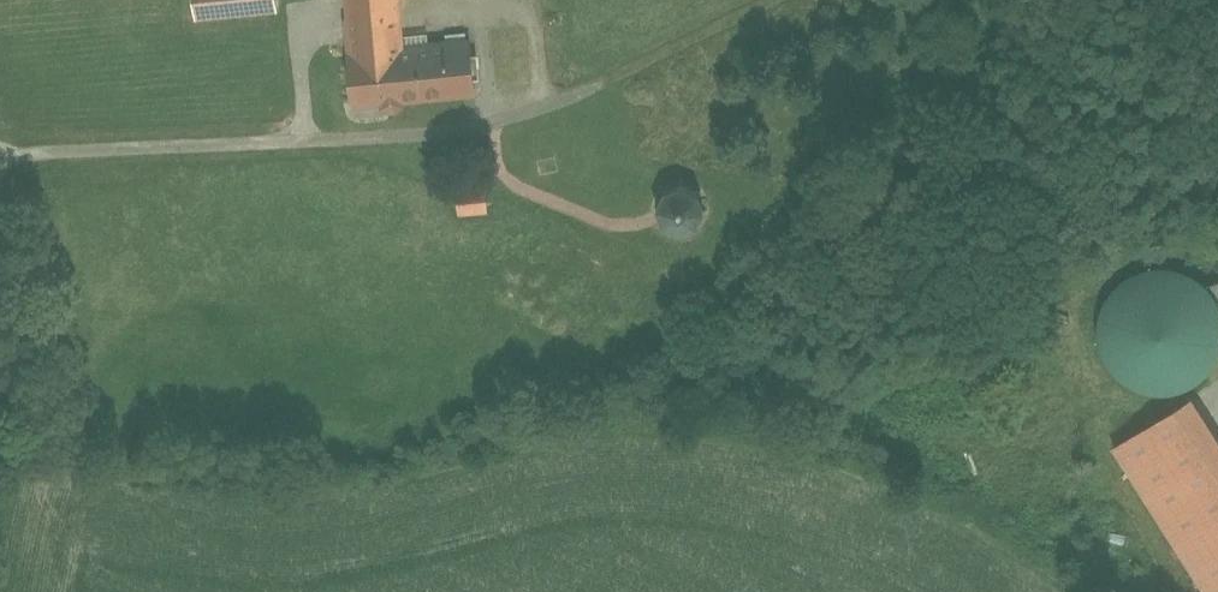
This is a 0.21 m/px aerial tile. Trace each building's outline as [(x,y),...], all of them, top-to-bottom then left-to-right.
[(199,14),(278,5),(277,0),(197,0),(199,14)] [(358,99),(476,89),(472,37),(405,42),(401,0),(350,0),(358,99)] [(489,185),(459,188),(461,211),(491,208),(489,185)] [(690,223),(697,218),(701,210),(701,201),(697,194),(690,188),(682,186),(674,188),(667,193),(663,201),(663,210),(667,217),(673,223),(682,225),(690,223)] [(1209,376),(1217,364),(1217,296),(1206,282),(1188,271),(1167,267),(1146,269),(1127,279),(1112,293),(1103,312),(1100,333),(1105,354),(1115,372),(1131,385),(1151,393),(1172,394),(1192,388),(1209,376)] [(1123,441),(1217,591),(1217,414),(1203,390),(1123,441)]
